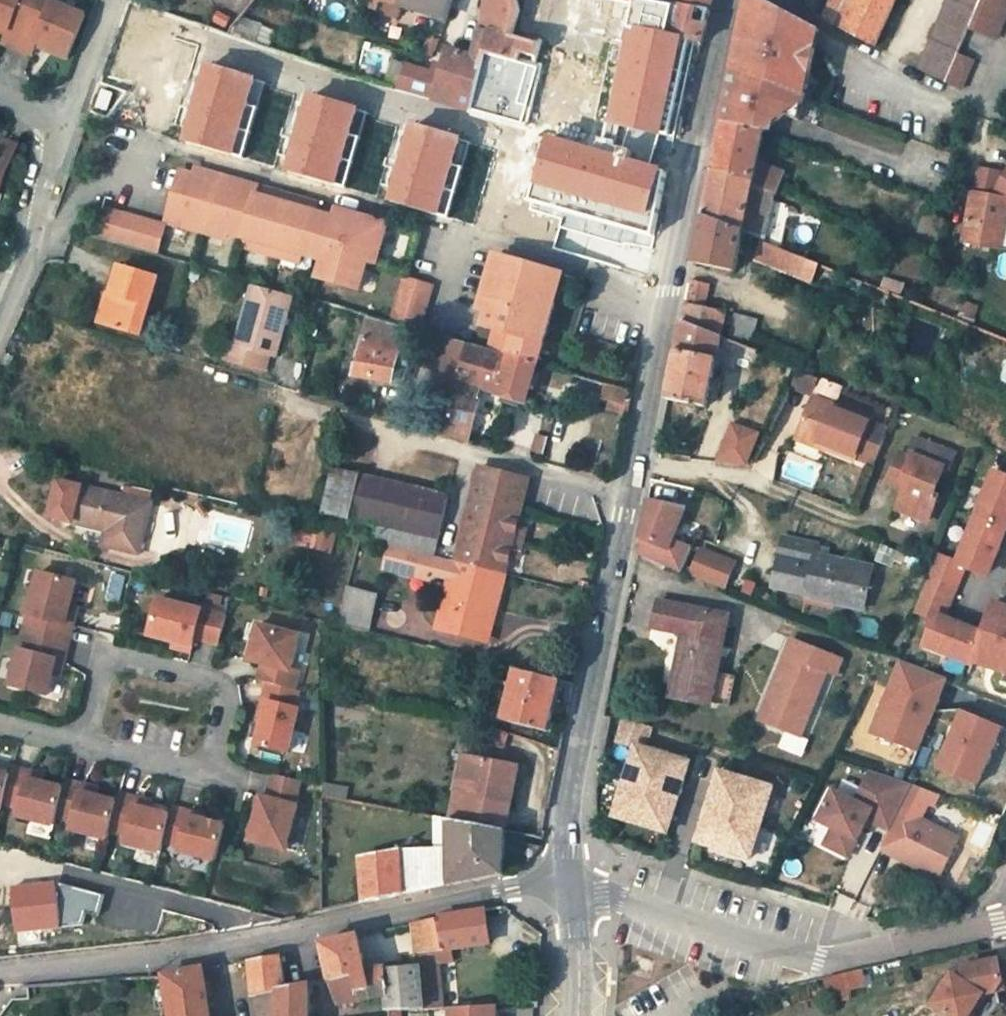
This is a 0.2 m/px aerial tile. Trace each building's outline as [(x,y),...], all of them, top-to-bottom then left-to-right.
[(3,36),(7,29),(17,34),(13,44),(26,51),(44,7),(29,0),(0,0),(0,35),(3,36)] [(404,7),(430,15),(449,20),(456,0),(405,0),(404,7)] [(486,62),(488,52),(517,61),(519,51),(528,53),(532,40),(513,35),(520,7),(518,0),(491,0),(485,32),(478,50),(475,59),(486,62)] [(679,4),(714,11),(716,0),(650,0),(678,7),(679,4)] [(766,22),(814,48),(816,37),(818,29),(765,0),(749,0),(749,3),(744,26),(760,33),(766,22)] [(824,19),(875,43),(896,0),(833,0),(824,19)] [(984,0),(953,0),(921,70),(946,84),(959,55),(973,25),(984,0)] [(1005,16),(1005,0),(984,0),(973,25),(996,35),(1005,16)] [(678,7),(672,34),(681,37),(706,44),(710,27),(714,11),(679,4),(678,7)] [(44,7),(26,51),(41,57),(46,44),(59,49),(56,56),(70,62),(88,19),(61,7),(59,13),(44,7)] [(218,10),(213,19),(226,26),(231,17),(218,10)] [(629,22),(606,107),(661,121),(681,37),(672,34),(629,22)] [(766,22),(760,33),(744,26),(735,66),(806,95),(814,48),(766,22)] [(445,67),(443,76),(436,100),(473,110),(480,82),(486,62),(475,59),(450,51),(445,67)] [(962,90),(975,61),(959,55),(946,84),(962,90)] [(211,63),(188,138),(245,155),(268,80),(211,63)] [(436,64),(432,73),(443,76),(445,67),(436,64)] [(432,73),(407,66),(400,89),(436,100),(443,76),(432,73)] [(798,115),(806,95),(735,66),(731,87),(728,102),(744,106),(745,104),(765,110),(765,107),(768,108),(796,119),(798,115)] [(313,94),(290,169),(347,186),(370,111),(313,94)] [(765,130),(768,108),(765,107),(765,110),(745,104),(744,106),(728,102),(724,121),(765,130)] [(755,178),(759,160),(765,130),(724,121),(713,172),(755,178)] [(418,126),(394,201),(452,218),(475,143),(418,126)] [(536,139),(524,192),(666,222),(677,170),(536,139)] [(6,199),(25,150),(11,145),(7,153),(0,150),(0,196),(6,199)] [(780,192),(788,171),(759,160),(755,178),(754,184),(773,192),(780,194),(780,192)] [(220,173),(196,166),(194,172),(218,180),(220,173)] [(315,211),(317,203),(287,194),(284,203),(256,194),(259,185),(220,173),(218,180),(194,172),(180,168),(164,218),(203,230),(205,224),(222,229),(242,235),(270,244),(267,252),(280,256),(283,248),(302,254),(315,211)] [(745,231),(761,237),(773,192),(754,184),(755,178),(713,172),(704,216),(745,231)] [(287,194),(259,185),(256,194),(284,203),(287,194)] [(1005,215),(1005,200),(972,193),(963,241),(999,248),(1005,215)] [(318,259),(313,275),(355,287),(364,259),(372,262),(384,223),(334,207),(332,215),(318,259)] [(162,224),(110,209),(102,236),(153,250),(162,224)] [(318,259),(332,215),(315,211),(302,254),(318,259)] [(737,272),(745,231),(704,216),(695,265),(737,272)] [(222,229),(205,224),(203,230),(221,235),(222,229)] [(270,244),(242,235),(239,244),(267,252),(270,244)] [(755,260),(814,283),(821,265),(762,242),(755,260)] [(302,254),(283,248),(280,256),(299,262),(302,254)] [(490,348),(537,362),(553,300),(548,298),(555,272),(493,254),(483,295),(490,298),(487,312),(483,325),(495,329),(490,348)] [(144,331),(161,274),(120,263),(113,291),(120,294),(112,323),(144,331)] [(403,323),(419,328),(432,286),(405,279),(393,321),(403,323)] [(687,304),(706,308),(711,284),(691,280),(687,304)] [(275,356),(291,296),(251,284),(234,344),(228,342),(224,357),(265,369),(270,355),(275,356)] [(490,298),(483,295),(479,310),(487,312),(490,298)] [(726,312),(706,308),(687,304),(683,322),(720,337),(726,312)] [(397,349),(403,323),(393,321),(369,314),(355,375),(403,385),(410,352),(397,349)] [(754,338),(758,321),(737,316),(733,333),(754,338)] [(667,400),(708,406),(717,356),(720,337),(683,322),(667,400)] [(434,389),(453,395),(467,342),(448,336),(434,389)] [(731,341),(720,337),(717,356),(737,364),(744,346),(731,341)] [(453,395),(443,432),(467,439),(481,388),(503,394),(501,402),(520,408),(523,400),(527,401),(537,362),(490,348),(467,342),(453,395)] [(744,346),(737,364),(749,369),(757,352),(744,346)] [(793,366),(785,384),(810,394),(818,376),(793,366)] [(836,383),(818,376),(810,394),(828,401),(836,383)] [(632,390),(607,383),(604,400),(631,407),(634,391),(632,390)] [(828,401),(810,394),(794,428),(823,441),(820,447),(850,460),(851,456),(870,464),(883,429),(865,421),(867,418),(828,401)] [(820,447),(823,441),(794,428),(790,437),(819,450),(820,447)] [(759,439),(731,429),(717,463),(746,467),(759,439)] [(945,468),(951,453),(911,437),(906,452),(909,453),(898,479),(901,480),(891,506),(925,519),(935,494),(929,491),(938,466),(945,468)] [(436,554),(449,493),(335,467),(326,512),(393,527),(390,543),(436,554)] [(507,573),(511,557),(519,525),(530,480),(483,468),(458,560),(507,573)] [(992,471),(974,519),(1005,531),(1005,527),(1005,477),(992,471)] [(82,484),(59,478),(51,512),(74,517),(82,484)] [(108,527),(105,541),(140,551),(152,502),(82,484),(74,517),(108,527)] [(685,512),(652,499),(637,554),(682,573),(691,550),(673,542),(685,512)] [(318,515),(305,511),(302,520),(316,524),(318,515)] [(1005,531),(974,519),(957,560),(955,566),(964,572),(984,580),(994,550),(999,548),(1005,531)] [(533,529),(519,525),(511,557),(526,560),(533,529)] [(826,560),(812,557),(814,547),(781,540),(769,587),(802,595),(801,597),(859,610),(869,570),(826,560)] [(450,586),(439,626),(480,637),(487,608),(498,610),(507,573),(458,560),(436,554),(390,543),(389,543),(384,569),(450,586)] [(734,559),(697,543),(685,574),(722,589),(734,559)] [(829,550),(814,547),(812,557),(826,560),(829,550)] [(926,588),(955,599),(964,572),(955,566),(957,560),(938,554),(926,588)] [(27,630),(69,641),(73,625),(66,623),(72,604),(79,579),(45,570),(27,630)] [(368,629),(377,596),(348,588),(339,622),(368,629)] [(930,622),(935,624),(945,627),(955,599),(926,588),(916,617),(930,622)] [(732,708),(738,678),(717,672),(729,613),(658,598),(653,626),(685,633),(673,695),(732,708)] [(216,646),(223,618),(156,600),(146,635),(194,648),(196,641),(216,646)] [(79,606),(72,604),(66,623),(73,625),(79,606)] [(994,607),(985,639),(976,669),(1005,679),(1005,611),(994,607)] [(498,610),(487,608),(480,637),(491,639),(498,610)] [(253,658),(266,662),(260,680),(265,681),(299,690),(304,674),(295,671),(305,636),(262,624),(253,658)] [(976,669),(985,639),(968,632),(965,635),(945,627),(935,624),(925,651),(976,672),(976,669)] [(22,645),(64,656),(69,641),(27,630),(22,645)] [(843,662),(793,641),(761,721),(801,737),(827,672),(837,676),(843,662)] [(10,688),(44,698),(50,676),(55,657),(63,659),(64,656),(22,645),(10,688)] [(57,677),(63,659),(55,657),(50,676),(57,677)] [(945,680),(902,663),(887,701),(886,701),(872,734),(916,752),(926,726),(927,727),(945,680)] [(536,728),(558,734),(572,680),(506,664),(493,716),(536,729),(536,728)] [(269,699),(263,722),(257,743),(290,751),(301,708),(297,707),(301,691),(299,690),(265,681),(261,697),(269,699)] [(255,720),(263,722),(269,699),(261,697),(255,720)] [(971,788),(1000,726),(954,706),(925,768),(971,788)] [(646,749),(653,728),(625,719),(618,740),(636,745),(646,749)] [(780,751),(805,756),(808,741),(783,736),(780,751)] [(636,745),(614,816),(667,833),(674,810),(651,802),(658,777),(682,785),(689,762),(646,749),(636,745)] [(453,813),(462,814),(472,755),(462,753),(453,813)] [(515,763),(472,755),(462,814),(507,822),(515,763)] [(24,776),(27,767),(12,763),(10,772),(2,804),(21,809),(19,817),(52,825),(54,817),(62,785),(43,780),(24,776)] [(46,772),(27,767),(24,776),(43,780),(46,772)] [(0,812),(2,804),(10,772),(0,769),(0,812)] [(296,806),(291,804),(298,779),(270,772),(264,797),(258,796),(247,839),(284,850),(296,806)] [(736,802),(728,827),(704,819),(697,842),(751,859),(773,788),(720,772),(712,794),(736,802)] [(840,837),(833,850),(849,858),(870,822),(889,833),(902,807),(913,787),(871,773),(854,805),(830,792),(816,819),(831,828),(838,831),(840,837)] [(66,820),(76,780),(65,777),(62,785),(54,817),(66,820)] [(658,777),(651,802),(674,810),(682,785),(658,777)] [(107,832),(115,800),(98,795),(78,790),(81,781),(76,780),(66,820),(74,822),(72,829),(106,838),(107,832)] [(100,786),(81,781),(78,790),(98,795),(100,786)] [(931,805),(934,794),(913,787),(902,807),(923,818),(928,803),(931,805)] [(131,804),(133,795),(118,791),(115,800),(107,832),(123,836),(122,841),(158,852),(161,842),(168,813),(150,808),(131,804)] [(736,802),(712,794),(704,819),(728,827),(736,802)] [(931,805),(938,807),(942,797),(934,794),(931,805)] [(153,800),(133,795),(131,804),(150,808),(153,800)] [(186,817),(189,808),(171,804),(168,813),(161,842),(180,847),(178,854),(213,863),(222,826),(204,822),(186,817)] [(923,818),(902,807),(889,833),(881,849),(940,881),(962,839),(923,818)] [(206,813),(189,808),(186,817),(204,822),(206,813)] [(403,849),(363,858),(366,904),(416,894),(505,876),(506,829),(450,818),(450,846),(403,849)] [(822,844),(833,850),(840,837),(838,831),(831,828),(822,844)] [(11,887),(15,929),(79,925),(83,910),(94,912),(98,896),(57,884),(55,889),(54,882),(11,887)] [(307,902),(308,916),(322,913),(322,901),(307,902)] [(438,919),(445,951),(490,943),(486,910),(438,919)] [(418,950),(393,954),(394,968),(420,965),(419,955),(445,951),(438,919),(413,924),(418,950)] [(385,998),(386,969),(368,972),(361,935),(323,943),(330,979),(330,982),(354,976),(357,996),(358,1003),(385,998)] [(385,998),(388,1012),(423,1010),(435,1009),(432,963),(447,961),(445,951),(419,955),(420,965),(394,968),(386,969),(385,998)] [(1003,985),(996,953),(967,959),(958,973),(953,969),(931,1003),(951,1015),(966,1015),(983,990),(1003,985)] [(278,956),(251,961),(254,995),(279,990),(283,989),(278,956)] [(171,1008),(211,1004),(205,969),(165,977),(171,1008)] [(825,992),(863,984),(860,970),(822,978),(825,992)] [(308,985),(312,984),(311,976),(301,978),(301,986),(283,989),(279,990),(280,1015),(307,1015),(308,985)] [(330,982),(330,979),(327,980),(330,995),(357,996),(354,976),(330,982)] [(257,1015),(280,1015),(279,990),(254,995),(257,1015)] [(211,1004),(171,1008),(172,1015),(213,1015),(211,1004)] [(458,1008),(458,1015),(498,1015),(497,1005),(458,1008)]
